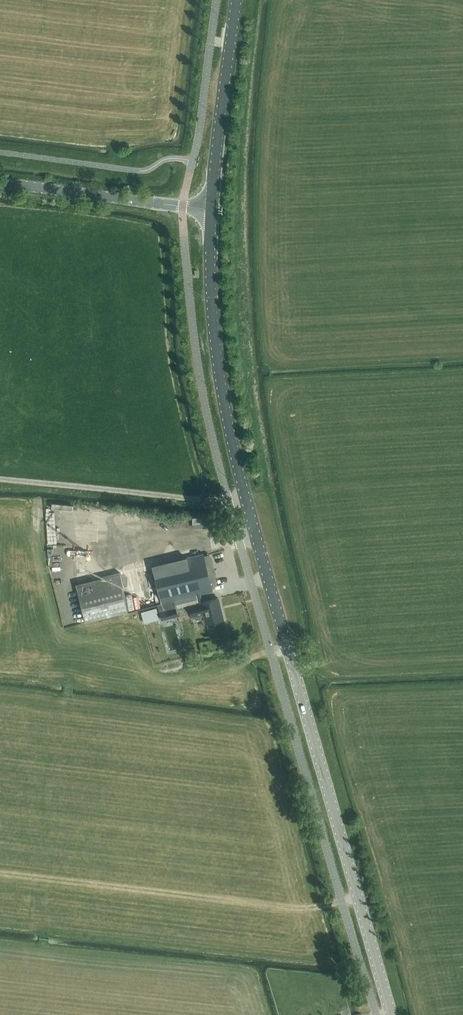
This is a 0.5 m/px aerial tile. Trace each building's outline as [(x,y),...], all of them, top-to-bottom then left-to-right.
[(216,585),(214,573),(215,572),(212,558),(208,555),(204,556),(203,553),(152,565),(76,584),(85,622),(158,604),(173,600),(201,594),(212,591),(211,586),(216,585)] [(201,594),(173,600),(158,604),(162,619),(178,615),(177,608),(189,605),(201,602),(202,602),(201,594)] [(206,623),(223,619),(217,598),(202,602),(201,602),(189,605),(190,612),(192,619),(204,616),(206,623)] [(189,605),(177,608),(178,615),(190,612),(189,605)] [(160,619),(157,607),(141,611),(144,623),(160,619)]
